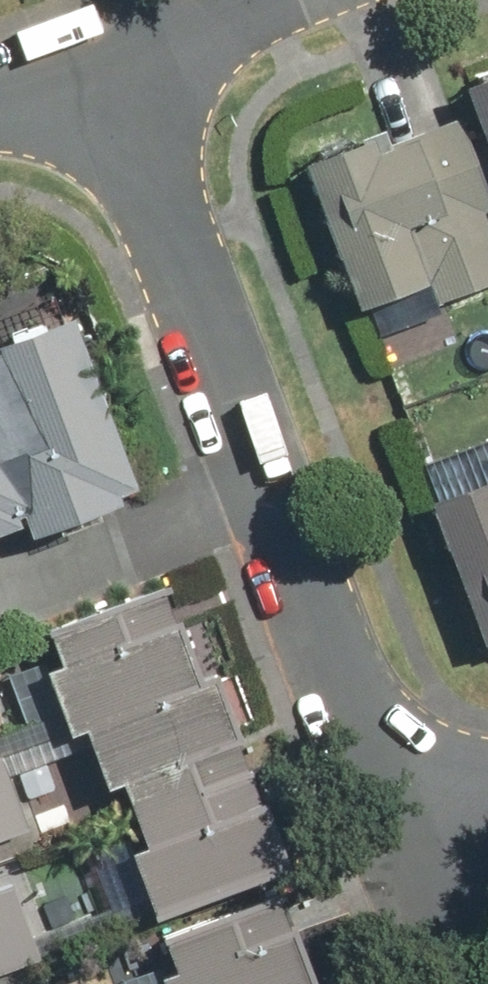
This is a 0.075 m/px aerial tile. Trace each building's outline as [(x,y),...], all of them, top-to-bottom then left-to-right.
[(412,298),(445,289),(450,306),(487,295),(487,157),(478,121),(371,150),(412,298)] [(44,524),(50,539),(134,507),(128,492),(151,483),(88,320),(59,331),(55,320),(21,333),(26,344),(0,354),(0,541),(44,524)] [(458,500),(487,587),(487,490),(458,500)] [(86,734),(98,729),(123,785),(135,780),(161,839),(138,850),(174,932),(328,864),(202,579),(62,624),(78,661),(58,670),(86,734)] [(43,833),(17,752),(0,758),(0,847),(43,833)] [(28,877),(0,885),(0,977),(53,961),(28,877)] [(169,975),(173,983),(349,983),(322,922),(309,927),(294,892),(180,941),(191,965),(169,975)] [(96,973),(60,983),(100,983),(96,973)]
